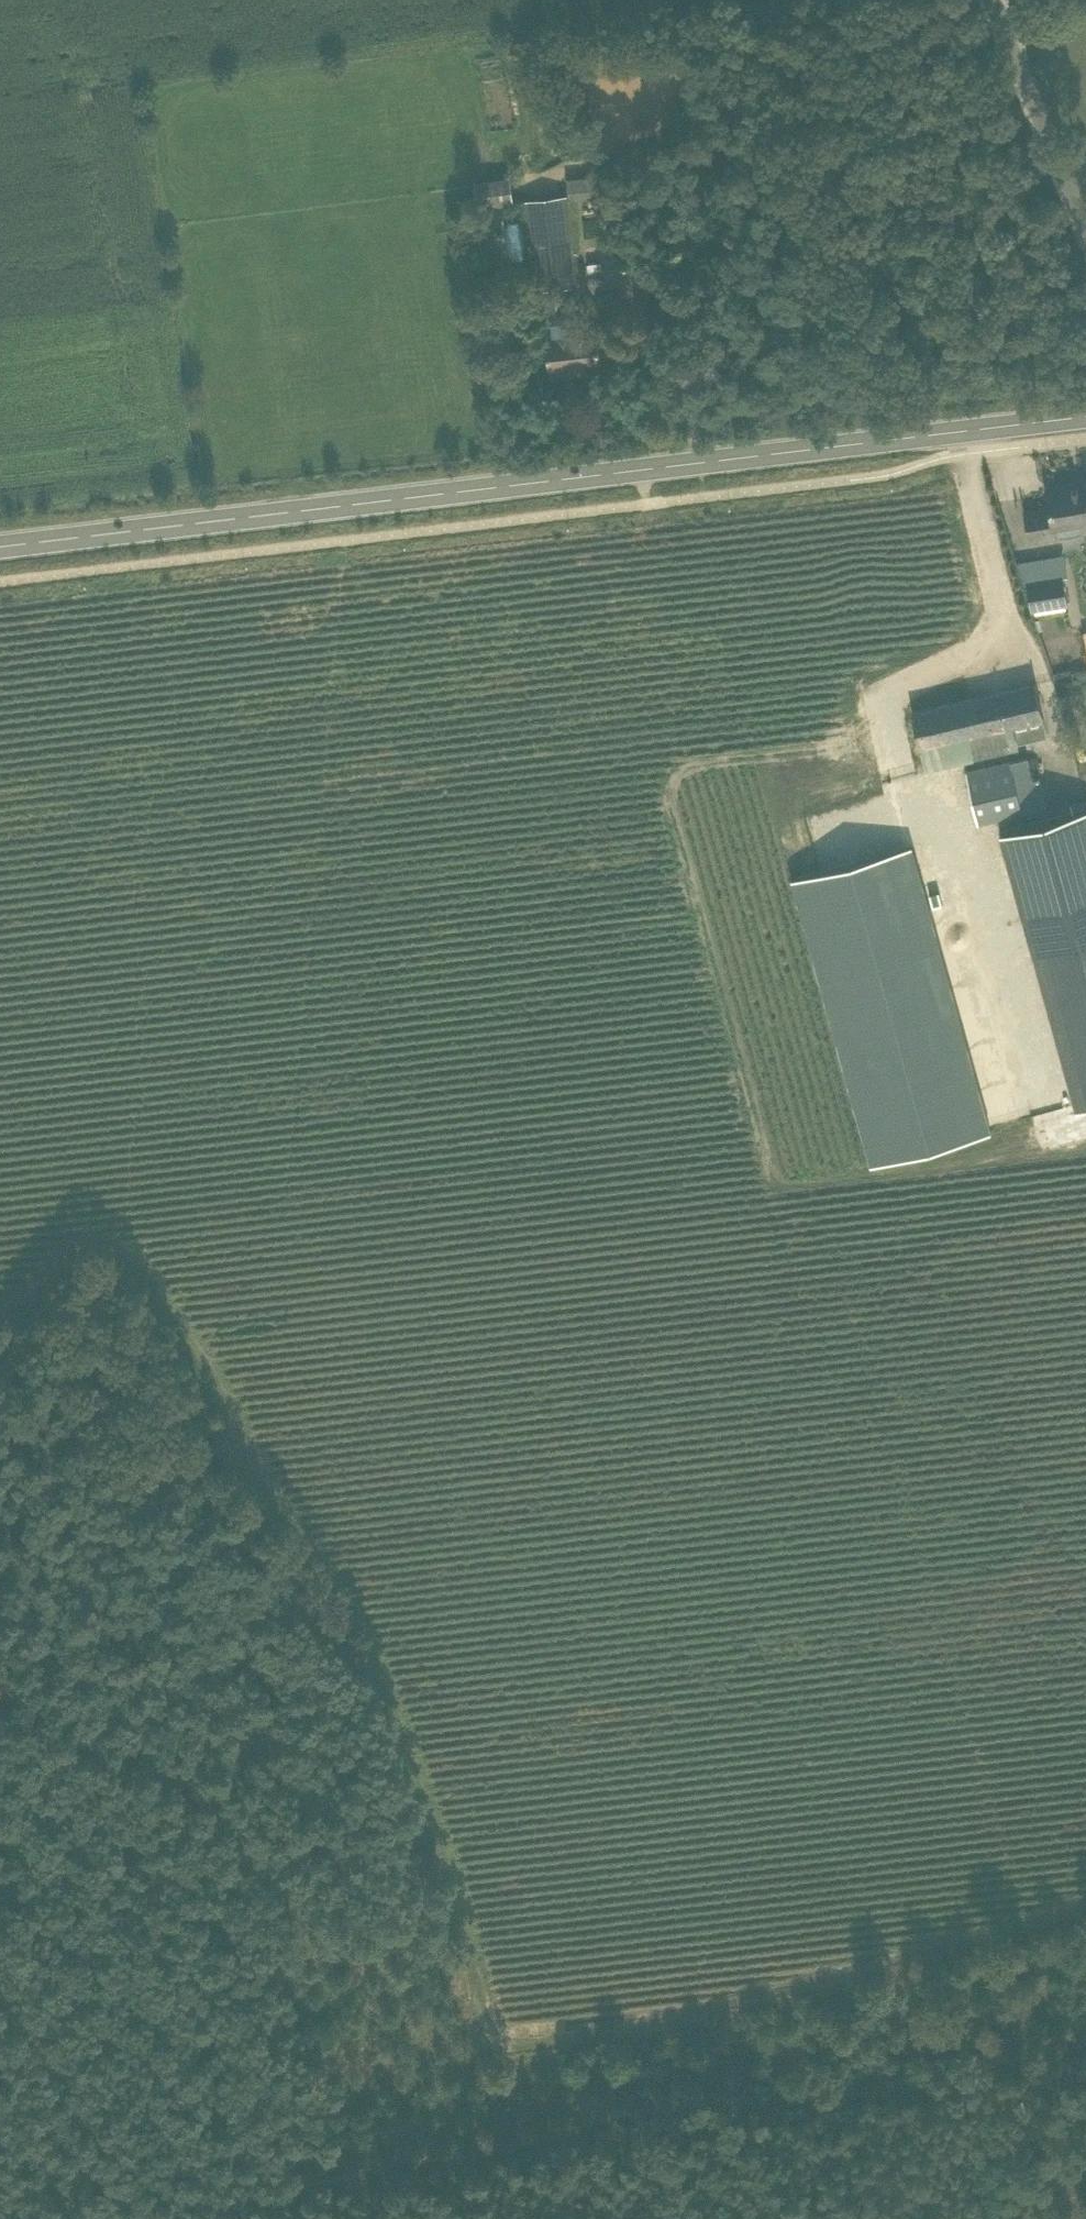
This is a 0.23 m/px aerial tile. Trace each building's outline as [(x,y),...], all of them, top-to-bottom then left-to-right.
[(573,194),(595,190),(592,173),(571,176),(573,194)] [(480,206),(514,202),(510,176),(477,180),(480,206)] [(535,288),(577,283),(567,195),(525,200),(535,288)] [(602,361),(622,359),(618,328),(569,333),(568,330),(567,327),(561,322),(550,323),(545,328),(550,375),(603,369),(602,361)] [(1085,479),(1046,486),(1050,506),(1025,511),(1030,539),(1085,530),(1085,481),(1085,479)] [(1073,629),(1063,576),(1025,583),(1030,610),(1038,609),(1043,634),(1073,629)] [(1035,682),(913,711),(915,720),(926,769),(929,768),(1019,747),(1017,738),(1014,724),(1044,717),(1040,703),(1035,682)] [(1030,756),(1011,760),(1010,759),(966,771),(978,821),(1047,804),(1040,775),(1035,776),(1030,756)] [(1000,831),(1018,897),(1085,878),(1085,799),(1071,803),(1073,811),(1000,831)] [(912,844),(792,877),(871,1164),(991,1131),(912,844)] [(1018,897),(1064,1064),(1085,1058),(1085,878),(1018,897)] [(1064,1064),(1077,1108),(1085,1105),(1085,1058),(1064,1064)]
